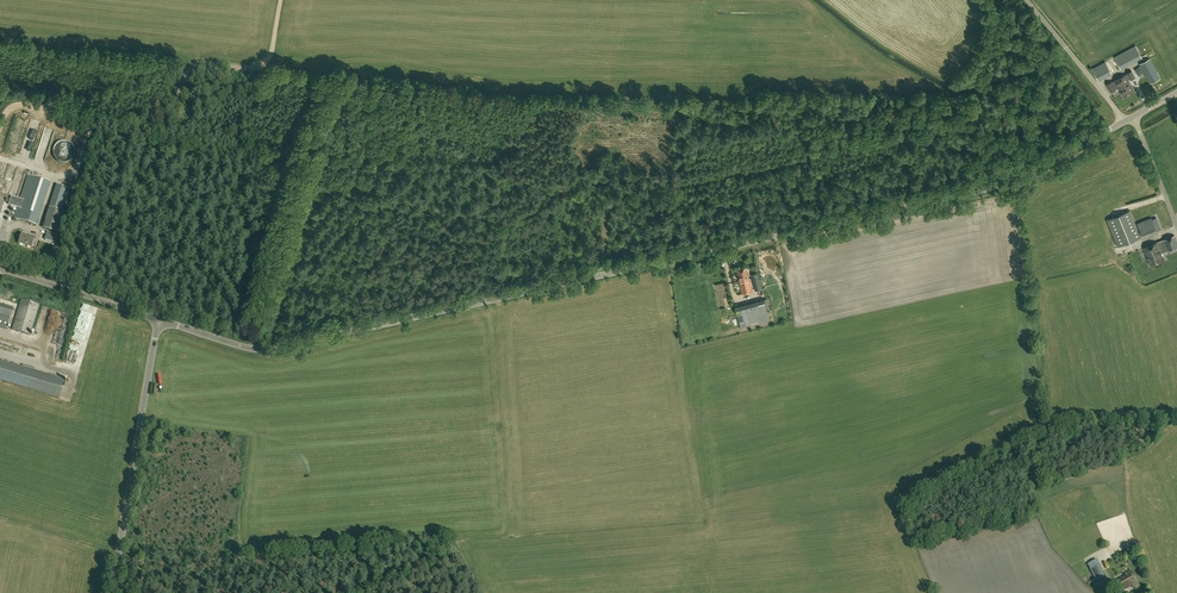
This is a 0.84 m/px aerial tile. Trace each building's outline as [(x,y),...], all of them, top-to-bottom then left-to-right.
[(1121,68),(1142,57),(1135,45),(1115,56),(1121,68)] [(1139,64),(1150,83),(1160,78),(1149,58),(1139,64)] [(1106,62),(1092,69),(1098,80),(1112,73),(1106,62)] [(1125,75),(1120,77),(1115,80),(1115,81),(1112,82),(1107,84),(1111,92),(1116,89),(1115,89),(1118,87),(1123,96),(1134,90),(1128,80),(1130,78),(1131,79),(1135,77),(1132,71),(1127,73),(1128,73),(1125,75)] [(68,142),(65,141),(63,142),(60,142),(58,144),(57,146),(55,148),(55,150),(55,153),(55,155),(56,158),(58,160),(60,161),(62,162),(64,163),(67,163),(69,162),(71,161),(73,159),(75,157),(76,155),(76,153),(76,150),(75,148),(74,146),(72,144),(70,142),(68,142)] [(14,169),(5,194),(10,196),(19,171),(14,169)] [(35,225),(49,182),(28,175),(14,219),(35,225)] [(60,189),(45,230),(60,235),(75,194),(60,189)] [(1166,210),(1157,213),(1163,231),(1172,228),(1166,210)] [(1141,237),(1130,211),(1107,220),(1118,247),(1141,237)] [(1154,217),(1151,218),(1151,217),(1137,223),(1143,238),(1157,233),(1157,231),(1160,230),(1154,217)] [(21,233),(18,243),(31,247),(34,237),(21,233)] [(1143,250),(1147,259),(1148,259),(1150,266),(1152,265),(1153,266),(1162,262),(1161,261),(1164,260),(1163,259),(1164,258),(1162,253),(1176,247),(1176,244),(1174,235),(1143,248),(1143,250)] [(748,277),(746,268),(737,270),(739,280),(742,294),(753,291),(749,277),(748,277)] [(758,272),(751,274),(755,290),(762,289),(758,272)] [(21,299),(12,330),(30,336),(39,305),(21,299)] [(770,320),(766,308),(768,307),(767,299),(764,300),(764,299),(736,307),(741,328),(770,320)] [(11,317),(14,308),(0,303),(0,313),(11,317)] [(0,314),(0,327),(7,330),(11,318),(0,314)] [(7,349),(9,343),(3,341),(1,346),(7,349)] [(59,398),(64,380),(0,361),(0,380),(59,398)] [(1088,564),(1090,569),(1096,581),(1099,580),(1100,582),(1096,584),(1099,587),(1102,591),(1111,586),(1097,560),(1088,564)] [(1133,588),(1138,585),(1131,571),(1125,575),(1125,576),(1117,580),(1122,591),(1132,586),(1133,588)]
